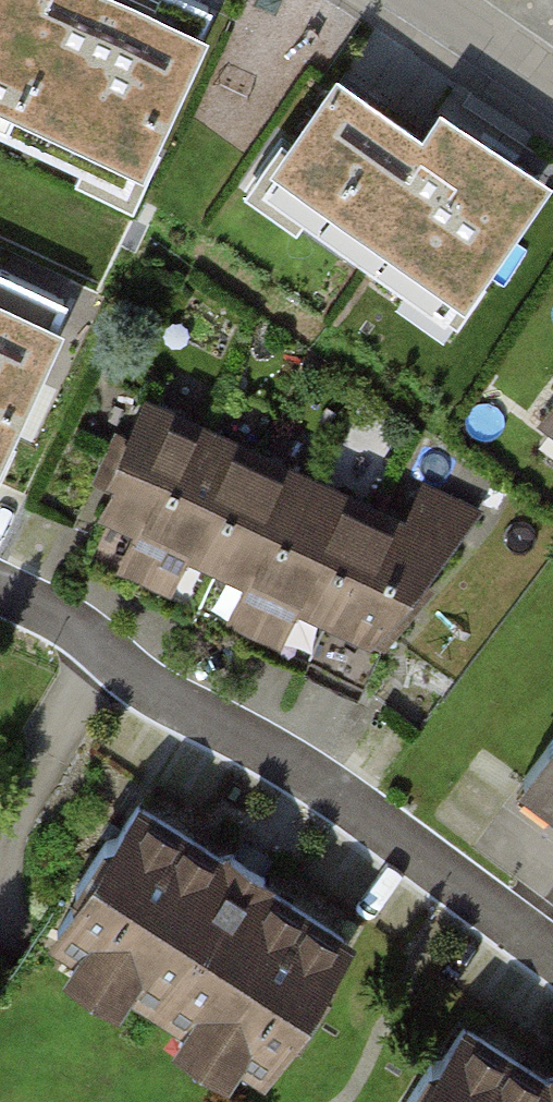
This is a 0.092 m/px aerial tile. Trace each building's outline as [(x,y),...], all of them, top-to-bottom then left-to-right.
[(198,0),(0,0),(0,91),(3,93),(0,99),(0,122),(79,161),(93,133),(135,153),(207,4),(198,0)] [(534,179),(443,116),(426,140),(339,80),(284,159),(324,187),(307,213),(407,282),(422,259),(460,285),(534,179)] [(0,266),(0,434),(65,296),(0,266)] [(103,509),(160,536),(210,433),(153,405),(103,509)] [(160,536),(217,563),(267,460),(210,433),(160,536)] [(217,563),(273,591),(323,487),(267,460),(217,563)] [(273,591),(330,618),(380,514),(323,487),(273,591)] [(330,618),(387,645),(437,542),(380,514),(330,618)] [(526,778),(552,798),(552,744),(526,778)] [(354,938),(136,797),(51,928),(269,1069),(354,938)] [(461,1019),(407,1101),(552,1101),(552,1079),(461,1019)]
